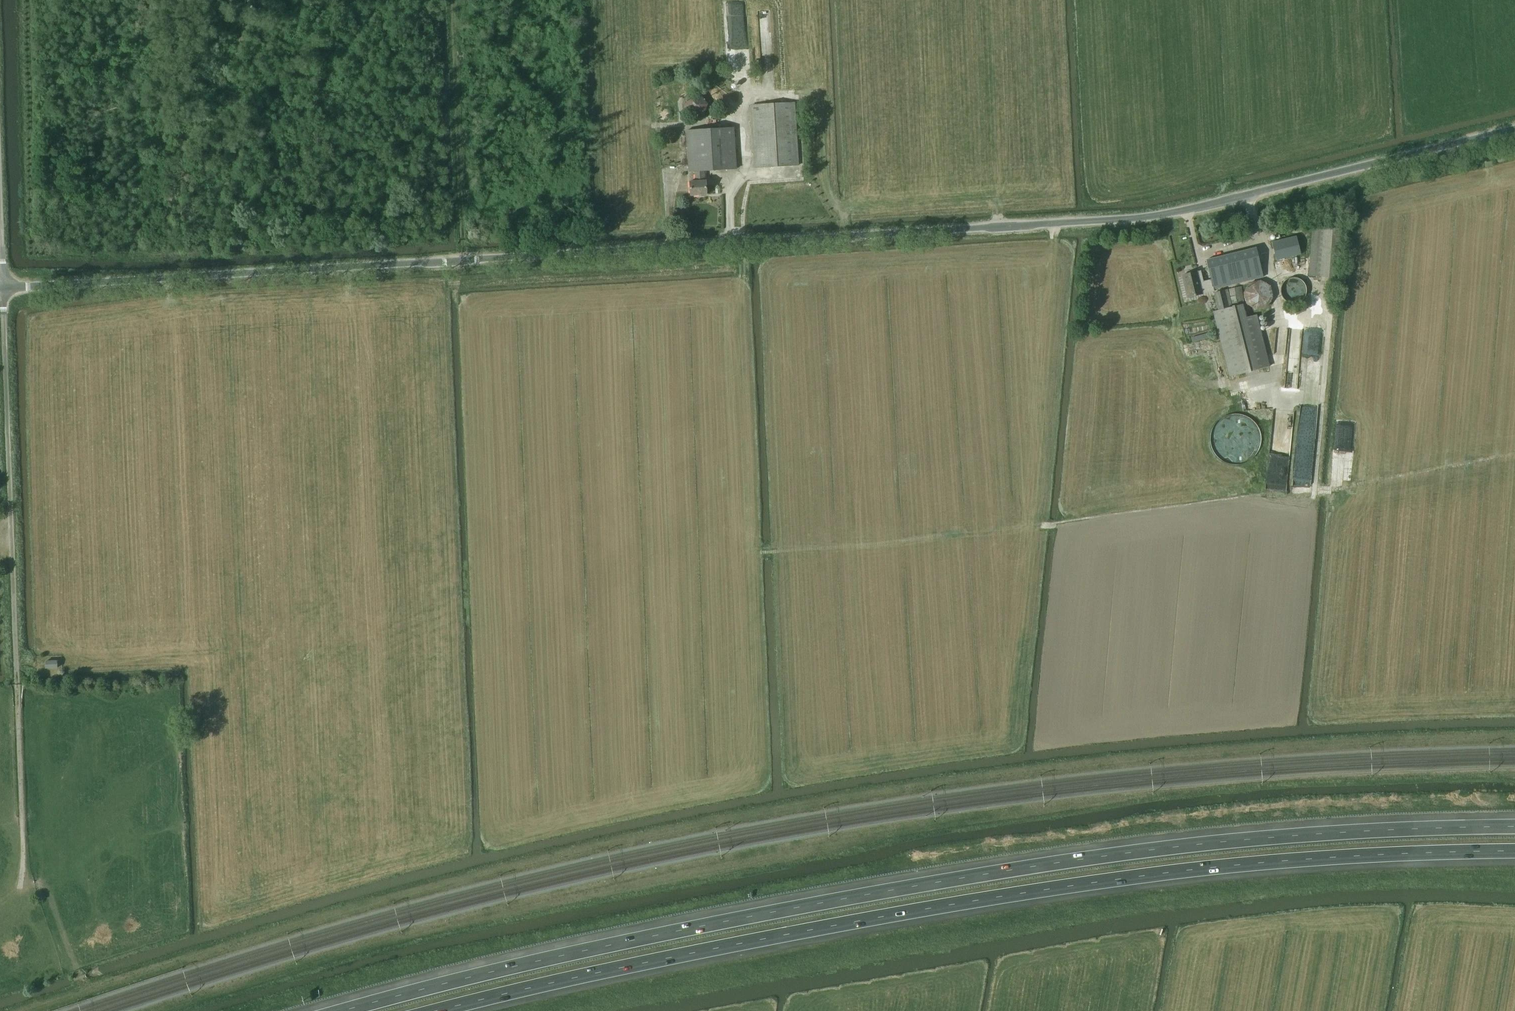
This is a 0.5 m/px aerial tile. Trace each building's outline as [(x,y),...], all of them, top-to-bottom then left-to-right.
[(732,8),(746,8),(745,0),(732,0),(732,8)] [(706,112),(702,95),(685,100),(689,117),(706,112)] [(795,102),(751,105),(755,168),(799,166),(795,102)] [(734,127),(686,130),(689,172),(695,172),(695,181),(706,181),(705,171),(737,170),(734,127)] [(706,181),(695,181),(690,182),(691,196),(706,195),(706,181)] [(1340,229),(1312,227),(1308,276),(1337,278),(1340,229)] [(1301,255),(1296,235),(1271,242),(1276,261),(1301,255)] [(1214,290),(1263,277),(1256,248),(1206,260),(1211,281),(1205,282),(1204,278),(1199,280),(1202,294),(1215,291),(1214,290)] [(1202,294),(1199,280),(1197,272),(1182,275),(1188,298),(1202,294)] [(1256,310),(1267,307),(1273,297),(1270,286),(1261,281),(1250,283),(1244,293),(1247,304),(1256,310)] [(1232,304),(1244,302),(1242,287),(1229,290),(1232,304)] [(1218,310),(1212,311),(1229,377),(1259,369),(1269,367),(1257,315),(1246,317),(1243,304),(1231,307),(1228,290),(1214,293),(1218,310)] [(1232,438),(1237,438),(1236,451),(1258,452),(1259,417),(1237,417),(1236,432),(1233,432),(1232,438)] [(1349,465),(1352,424),(1338,423),(1336,450),(1337,450),(1336,464),(1349,465)] [(1287,491),(1287,474),(1268,474),(1267,490),(1287,491)]
